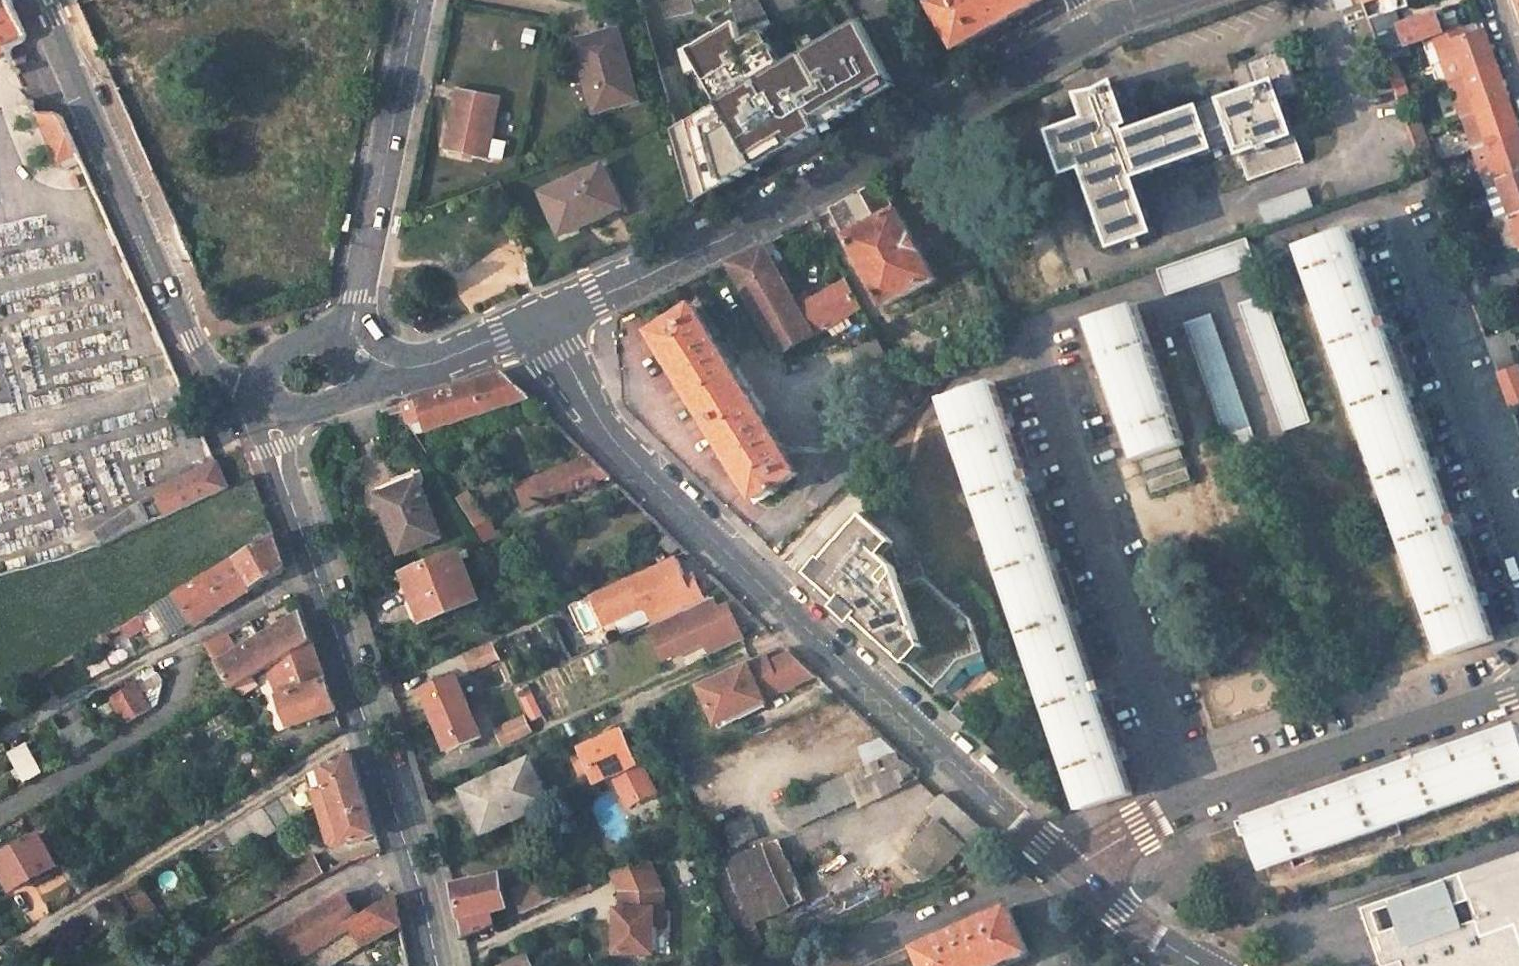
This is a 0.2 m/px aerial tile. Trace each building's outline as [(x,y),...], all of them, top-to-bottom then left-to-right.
[(8,50),(20,45),(22,44),(24,42),(25,40),(25,38),(25,36),(9,0),(0,0),(0,53),(8,50)] [(757,0),(751,0),(734,8),(739,23),(746,45),(765,35),(773,30),(757,0)] [(1367,11),(1399,0),(1363,0),(1367,11)] [(1371,20),(1387,66),(1397,63),(1407,60),(1402,45),(1444,31),(1439,15),(1397,29),(1392,13),(1371,20)] [(870,105),(897,89),(860,21),(784,66),(765,35),(746,45),(739,23),(705,42),(703,39),(682,51),(689,76),(700,70),(720,104),(674,131),(695,207),(731,186),(729,183),(758,167),(760,169),(795,148),(794,146),(821,130),(822,132),(843,120),(841,118),(868,102),(870,105)] [(596,112),(639,100),(619,30),(576,40),(596,112)] [(1464,75),(1498,63),(1487,32),(1454,44),(1455,46),(1462,68),(1464,75)] [(1424,44),(1429,67),(1442,65),(1437,42),(1424,44)] [(1462,68),(1455,46),(1442,50),(1449,73),(1462,68)] [(1288,100),(1306,94),(1292,51),(1253,64),(1261,88),(1133,134),(1131,129),(1136,127),(1120,84),(1100,97),(1079,97),(1089,124),(1052,137),(1067,178),(1085,172),(1114,251),(1159,234),(1141,183),(1243,147),(1254,180),(1310,161),(1288,100)] [(1387,66),(1398,94),(1407,91),(1397,63),(1387,66)] [(1505,82),(1498,63),(1464,75),(1477,113),(1511,101),(1505,82)] [(1463,117),(1477,113),(1464,75),(1451,80),(1463,117)] [(489,159),(503,97),(459,88),(446,150),(489,159)] [(1405,96),(1399,98),(1412,135),(1419,132),(1405,96)] [(1477,113),(1463,117),(1475,152),(1489,147),(1518,137),(1518,123),(1517,117),(1511,101),(1477,113)] [(62,172),(82,164),(62,119),(60,117),(58,115),(56,114),(54,113),(35,113),(62,172)] [(1428,149),(1422,131),(1419,132),(1412,135),(1419,153),(1428,149)] [(1489,147),(1500,180),(1518,174),(1518,137),(1489,147)] [(1475,152),(1487,185),(1500,180),(1489,147),(1475,152)] [(1435,166),(1428,149),(1419,153),(1425,169),(1435,166)] [(562,233),(626,205),(605,162),(541,188),(562,233)] [(1500,180),(1513,217),(1518,215),(1518,174),(1500,180)] [(882,305),(936,278),(899,206),(894,207),(880,180),(832,208),(882,305)] [(1500,180),(1487,185),(1499,222),(1513,217),(1500,180)] [(1270,226),(1317,208),(1310,188),(1262,206),(1270,226)] [(1518,252),(1518,234),(1513,217),(1499,222),(1511,255),(1518,252)] [(1445,655),(1493,638),(1489,625),(1466,560),(1439,484),(1414,413),(1387,337),(1360,258),(1350,230),(1301,247),(1445,655)] [(1248,237),(1158,269),(1167,296),(1257,264),(1248,237)] [(774,264),(783,259),(772,239),(763,244),(728,262),(778,353),(862,307),(847,279),(812,299),(806,291),(793,297),(774,264)] [(1270,302),(1265,288),(1239,297),(1284,424),(1310,415),(1270,302)] [(1184,446),(1137,304),(1089,320),(1095,339),(1125,429),(1136,461),(1184,446)] [(1213,307),(1186,316),(1230,443),(1257,434),(1213,307)] [(757,500),(800,473),(695,308),(651,335),(757,500)] [(877,336),(853,350),(884,407),(822,473),(827,479),(810,499),(821,509),(916,409),(877,336)] [(1514,366),(1507,346),(1492,351),(1499,370),(1514,366)] [(1518,406),(1518,374),(1516,365),(1514,366),(1499,370),(1513,408),(1518,406)] [(415,432),(529,396),(503,370),(404,402),(415,432)] [(1001,404),(994,384),(945,400),(1083,810),(1131,793),(1116,750),(1094,684),(1072,620),(1048,548),(1026,479),(1001,404)] [(415,432),(404,402),(389,406),(399,438),(415,432)] [(536,478),(544,497),(608,473),(591,456),(536,478)] [(215,464),(158,490),(171,519),(228,492),(215,464)] [(439,536),(416,480),(392,490),(395,497),(379,503),(400,553),(439,536)] [(78,546),(83,557),(94,550),(102,552),(158,525),(148,505),(100,537),(78,546)] [(855,615),(940,693),(964,668),(985,661),(972,619),(924,575),(918,558),(898,564),(889,535),(864,513),(824,557),(822,556),(807,573),(838,601),(833,606),(850,621),(855,615)] [(282,558),(276,539),(144,616),(156,638),(171,630),(173,635),(196,626),(287,572),(282,558)] [(461,550),(406,573),(425,620),(479,597),(461,550)] [(680,580),(670,557),(664,560),(587,595),(601,626),(643,607),(650,623),(700,599),(689,576),(680,580)] [(709,596),(700,599),(704,607),(712,603),(709,596)] [(704,607),(700,599),(650,623),(645,625),(661,660),(701,642),(707,655),(734,643),(727,628),(734,626),(724,604),(714,608),(712,603),(704,607)] [(302,617),(238,655),(230,642),(236,638),(233,632),(207,646),(234,690),(268,669),(312,643),(302,617)] [(740,640),(734,626),(727,628),(734,643),(740,640)] [(312,643),(268,669),(290,728),(337,712),(332,697),(312,643)] [(498,657),(493,644),(463,657),(469,671),(498,657)] [(762,655),(709,679),(731,726),(765,710),(761,701),(805,681),(792,652),(766,663),(762,655)] [(423,687),(437,721),(470,707),(469,705),(457,674),(423,687)] [(137,685),(114,699),(129,724),(152,709),(137,685)] [(962,724),(970,714),(957,702),(949,711),(962,724)] [(483,735),(470,707),(437,721),(449,750),(483,735)] [(524,715),(494,728),(501,743),(531,729),(524,715)] [(635,760),(621,727),(582,745),(595,777),(611,770),(625,802),(653,790),(639,758),(635,760)] [(1518,780),(1518,727),(1496,735),(1436,756),(1363,781),(1293,806),(1247,822),(1263,869),(1518,780)] [(43,771),(29,745),(10,755),(25,782),(43,771)] [(352,751),(314,775),(322,802),(336,847),(376,834),(373,822),(352,751)] [(529,754),(463,787),(483,827),(512,812),(514,817),(551,798),(529,754)] [(897,754),(775,806),(786,828),(852,799),(855,808),(886,795),(882,786),(906,775),(897,754)] [(999,767),(987,755),(981,761),(994,773),(999,767)] [(262,840),(312,809),(322,802),(314,775),(295,787),(231,826),(241,841),(256,831),(262,840)] [(977,853),(996,837),(945,790),(925,805),(936,815),(963,840),(977,853)] [(326,850),(336,847),(322,802),(312,809),(321,846),(326,850)] [(963,840),(936,815),(899,855),(923,878),(932,873),(963,840)] [(750,818),(726,828),(735,850),(760,840),(750,818)] [(0,858),(0,873),(11,892),(56,866),(39,835),(0,858)] [(787,863),(778,842),(761,849),(763,855),(731,869),(755,924),(804,902),(794,879),(776,886),(770,870),(787,863)] [(312,861),(278,879),(286,896),(327,874),(315,853),(309,856),(312,861)] [(665,893),(656,871),(652,873),(645,859),(612,873),(620,892),(621,892),(621,907),(616,908),(617,952),(654,953),(654,924),(654,909),(664,909),(664,893),(665,893)] [(1387,900),(1388,904),(1395,923),(1378,929),(1385,948),(1390,947),(1394,959),(1381,964),(1376,965),(1518,965),(1518,860),(1463,879),(1461,875),(1387,900)] [(787,863),(770,870),(776,886),(794,879),(787,863)] [(555,873),(513,891),(522,912),(564,894),(555,873)] [(499,874),(453,884),(458,908),(464,937),(494,924),(490,908),(506,905),(499,874)] [(344,893),(283,933),(298,958),(351,925),(363,945),(401,926),(399,915),(395,896),(360,918),(344,893)] [(1390,947),(1385,948),(1378,929),(1371,910),(1388,904),(1387,900),(1361,909),(1381,964),(1394,959),(1390,947)] [(664,924),(664,909),(654,909),(654,924),(664,924)] [(913,945),(864,965),(994,965),(1026,952),(1008,909),(915,949),(913,945)] [(304,965),(330,965),(363,945),(351,925),(298,958),(304,965)] [(290,963),(298,958),(283,933),(274,938),(290,963)] [(531,956),(508,965),(534,965),(531,956)]
